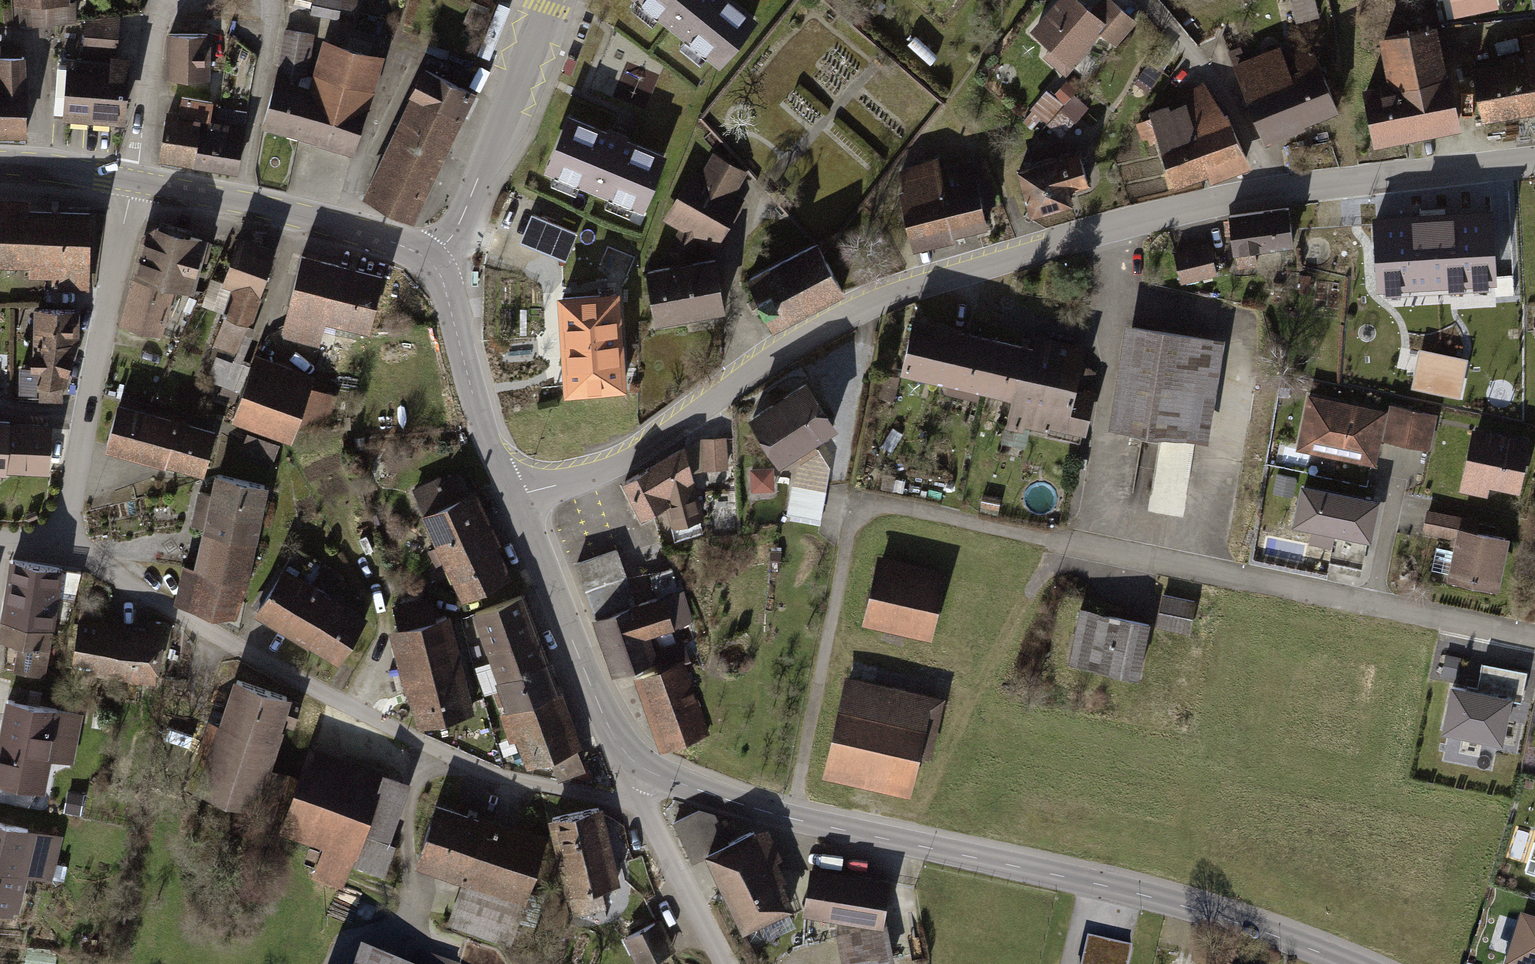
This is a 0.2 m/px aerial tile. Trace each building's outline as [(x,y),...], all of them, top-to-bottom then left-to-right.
[(343,0),(315,0),(313,12),(340,16),(343,0)] [(741,0),(630,0),(713,63),(754,10),(741,0)] [(1073,0),(1050,0),(1023,30),(1042,48),(1045,64),(1062,80),(1098,39),(1111,51),(1136,23),(1110,0),(1092,0),(1083,9),(1073,0)] [(1292,26),(1316,20),(1311,0),(1286,0),(1292,26)] [(1454,13),(1500,4),(1499,0),(1452,0),(1454,13)] [(112,10),(78,9),(77,52),(112,52),(112,10)] [(1428,25),(1368,39),(1379,84),(1353,90),(1366,149),(1451,130),(1428,25)] [(280,28),(269,72),(257,129),(347,155),(376,56),(315,38),(303,77),(300,76),(308,34),(280,28)] [(209,31),(168,30),(168,77),(209,77),(209,31)] [(1514,37),(1516,51),(1490,55),(1491,62),(1465,67),(1475,121),(1534,110),(1534,33),(1514,37)] [(1272,49),(1228,67),(1259,141),(1331,111),(1305,47),(1285,56),(1290,68),(1282,72),(1272,49)] [(18,135),(17,55),(0,55),(0,135),(18,135)] [(119,58),(57,55),(54,117),(116,120),(119,58)] [(473,95),(419,69),(359,196),(413,221),(460,123),(473,95)] [(1196,82),(1140,113),(1165,191),(1198,179),(1204,188),(1244,173),(1221,122),(1196,82)] [(1073,131),(1086,103),(1046,84),(1033,111),(1073,131)] [(170,116),(151,114),(142,160),(230,173),(242,110),(174,94),(170,116)] [(664,158),(566,119),(543,177),(642,216),(664,158)] [(696,176),(685,170),(657,221),(675,230),(664,251),(686,263),(695,246),(714,256),(743,202),(733,196),(745,174),(708,154),(696,176)] [(1074,154),(1010,171),(1022,219),(1068,207),(1065,195),(1083,190),(1074,154)] [(933,161),(889,170),(906,253),(946,244),(944,236),(978,229),(964,165),(936,171),(933,161)] [(0,199),(0,267),(21,267),(21,277),(56,277),(55,290),(84,290),(85,211),(18,210),(19,199),(0,199)] [(1282,210),(1219,216),(1222,256),(1286,250),(1282,210)] [(1450,215),(1362,222),(1367,280),(1486,270),(1482,219),(1450,222),(1450,215)] [(209,239),(147,222),(119,323),(164,335),(177,287),(195,292),(209,239)] [(266,249),(229,236),(212,284),(227,291),(219,316),(243,326),(266,249)] [(808,243),(740,280),(768,332),(836,295),(808,243)] [(1202,247),(1171,255),(1179,288),(1211,280),(1202,247)] [(375,273),(293,256),(276,340),(320,349),(324,327),(362,335),(375,273)] [(707,261),(635,271),(643,326),(715,316),(707,261)] [(1447,295),(1368,297),(1368,323),(1383,323),(1383,346),(1434,345),(1433,325),(1448,325),(1447,295)] [(618,297),(557,301),(564,399),(625,395),(618,297)] [(73,310),(24,306),(17,401),(57,404),(61,359),(69,359),(73,310)] [(1025,348),(910,324),(899,374),(1010,398),(1005,424),(1082,440),(1095,376),(1080,362),(1083,348),(1027,337),(1025,348)] [(1220,342),(1118,326),(1101,429),(1204,445),(1220,342)] [(308,377),(248,356),(224,422),(283,443),(288,428),(321,440),(336,398),(305,387),(308,377)] [(798,382),(739,418),(768,465),(827,428),(798,382)] [(1383,413),(1301,396),(1289,454),(1372,472),(1377,445),(1425,455),(1433,417),(1385,407),(1383,413)] [(208,432),(109,406),(97,452),(196,478),(208,432)] [(40,475),(44,426),(3,424),(3,417),(0,417),(0,473),(40,475)] [(1525,439),(1466,429),(1454,496),(1485,501),(1487,492),(1515,497),(1525,439)] [(728,434),(692,439),(696,470),(732,466),(728,434)] [(700,524),(678,450),(616,482),(634,521),(656,512),(661,536),(700,524)] [(270,477),(209,464),(205,482),(198,480),(173,599),(241,613),(270,477)] [(457,599),(503,578),(486,540),(492,537),(471,492),(465,495),(458,479),(441,486),(438,477),(405,492),(416,517),(412,519),(438,577),(445,573),(457,599)] [(1379,499),(1299,483),(1292,523),(1371,538),(1379,499)] [(1490,591),(1501,539),(1475,534),(1478,522),(1421,511),(1416,537),(1445,542),(1437,580),(1490,591)] [(592,620),(633,605),(614,553),(572,567),(592,620)] [(942,572),(871,557),(856,626),(926,642),(942,572)] [(5,563),(0,596),(0,644),(9,645),(4,676),(43,682),(60,571),(5,563)] [(332,665),(360,617),(276,569),(248,616),(332,665)] [(609,676),(654,659),(647,640),(692,623),(680,588),(633,605),(592,620),(589,622),(609,676)] [(519,596),(465,615),(498,712),(492,714),(511,768),(572,747),(519,596)] [(1186,601),(1158,596),(1152,625),(1181,630),(1186,601)] [(1144,625),(1074,610),(1062,667),(1132,682),(1144,625)] [(443,616),(382,633),(408,727),(469,710),(443,616)] [(158,632),(72,619),(63,674),(149,687),(158,632)] [(685,661),(637,676),(660,749),(708,733),(685,661)] [(940,699),(837,677),(815,779),(900,797),(909,757),(926,761),(940,699)] [(286,699),(224,680),(211,723),(201,720),(179,790),(272,819),(286,775),(264,769),(286,699)] [(1511,694),(1450,682),(1441,729),(1502,741),(1511,694)] [(0,699),(0,788),(33,795),(40,760),(68,766),(78,714),(0,699)] [(295,748),(272,819),(268,833),(314,847),(302,883),(343,896),(350,875),(385,886),(398,845),(387,842),(406,783),(295,748)] [(544,839),(434,805),(414,869),(524,903),(544,839)] [(595,807),(539,821),(560,901),(615,886),(595,807)] [(0,826),(0,911),(8,913),(17,877),(45,883),(56,838),(0,826)] [(763,828),(700,856),(734,933),(785,911),(766,868),(778,862),(763,828)] [(800,871),(795,920),(832,924),(839,963),(874,963),(888,962),(880,918),(884,879),(800,871)] [(1520,912),(1504,963),(1534,963),(1534,917),(1520,912)] [(618,940),(628,963),(654,963),(671,957),(656,923),(618,940)] [(1082,963),(1129,963),(1134,944),(1090,933),(1082,963)] [(410,955),(407,963),(435,963),(410,955)]
